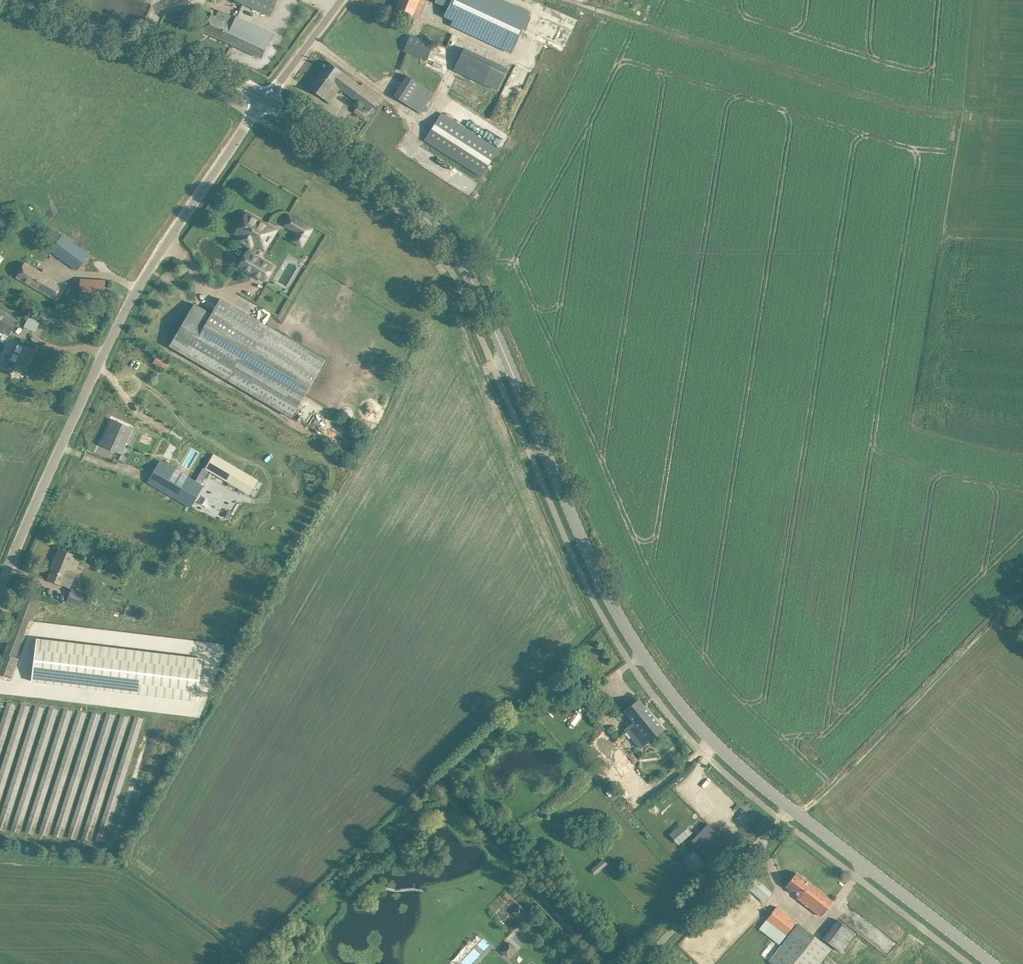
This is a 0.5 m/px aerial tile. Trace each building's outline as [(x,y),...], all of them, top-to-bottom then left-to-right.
[(271,15),(278,0),(238,0),(271,15)] [(404,15),(417,20),(421,12),(415,10),(419,0),(399,0),(394,11),(404,15)] [(434,3),(457,13),(452,24),(512,51),(527,19),(530,12),(505,0),(436,0),(434,3)] [(221,11),(219,18),(211,14),(203,31),(262,58),(273,34),(236,16),(235,17),(221,11)] [(411,34),(404,50),(426,60),(433,44),(411,34)] [(507,68),(493,61),(464,47),(454,69),(483,83),(497,90),(507,68)] [(361,86),(337,68),(329,62),(310,88),(329,102),(338,90),(340,91),(341,90),(369,111),(380,96),(363,83),(361,86)] [(407,75),(394,96),(421,113),(434,93),(407,75)] [(357,107),(354,111),(363,119),(367,114),(357,107)] [(442,113),(430,132),(425,140),(481,176),(499,149),(442,113)] [(239,240),(250,246),(248,250),(254,253),(269,226),(257,219),(256,222),(245,216),(237,230),(242,233),(239,240)] [(286,225),(297,231),(292,240),(301,246),(311,228),(291,216),(286,225)] [(58,232),(46,247),(77,270),(88,254),(58,232)] [(239,266),(264,280),(272,266),(247,252),(239,266)] [(300,263),(308,267),(312,255),(304,252),(300,263)] [(25,263),(20,271),(17,276),(49,295),(58,300),(66,286),(25,263)] [(80,278),(79,299),(104,300),(106,280),(80,278)] [(211,314),(187,355),(292,417),(325,360),(221,299),(211,314)] [(211,314),(209,313),(194,304),(170,345),(185,354),(187,355),(211,314)] [(7,333),(17,320),(0,308),(0,328),(7,333)] [(47,325),(50,319),(43,316),(40,321),(47,325)] [(2,369),(9,372),(18,377),(25,363),(27,364),(34,350),(16,341),(2,369)] [(158,354),(153,362),(166,370),(170,362),(158,354)] [(104,445),(113,449),(118,452),(121,444),(123,445),(131,428),(112,419),(108,427),(111,428),(104,445)] [(250,493),(258,480),(257,479),(213,454),(205,467),(250,493)] [(159,460),(147,481),(190,506),(202,485),(159,460)] [(49,578),(58,582),(69,587),(75,572),(70,570),(75,555),(69,553),(59,549),(53,565),(54,565),(49,578)] [(73,589),(70,596),(68,602),(80,606),(82,601),(90,604),(93,597),(83,594),(84,593),(73,589)] [(6,675),(11,677),(18,658),(20,659),(27,641),(24,640),(22,639),(23,638),(29,620),(32,621),(39,602),(25,597),(0,663),(0,673),(6,675)] [(126,605),(123,614),(140,620),(144,610),(126,605)] [(49,628),(56,630),(61,615),(55,613),(49,628)] [(203,658),(37,638),(32,680),(197,701),(203,658)] [(21,693),(12,690),(0,723),(0,724),(8,727),(21,693)] [(24,731),(33,694),(24,692),(14,729),(24,731)] [(40,693),(29,723),(39,727),(49,697),(40,693)] [(55,696),(45,726),(53,729),(63,698),(55,696)] [(60,723),(68,726),(77,700),(68,697),(60,723)] [(73,727),(82,730),(91,701),(82,698),(73,727)] [(638,699),(631,705),(625,709),(636,723),(634,725),(632,723),(626,729),(641,747),(656,736),(664,730),(638,699)] [(97,700),(86,733),(95,736),(106,703),(97,700)] [(123,743),(133,705),(122,702),(121,703),(110,700),(101,733),(103,734),(102,738),(111,740),(123,743)] [(137,704),(125,750),(114,747),(113,750),(123,753),(121,759),(132,762),(147,706),(137,704)] [(598,750),(610,740),(594,720),(575,735),(585,748),(592,743),(598,750)] [(708,858),(725,840),(708,823),(691,841),(708,858)] [(607,864),(603,859),(591,869),(595,874),(607,864)] [(796,872),(786,886),(798,895),(797,897),(821,916),(833,901),(796,872)] [(754,877),(746,885),(763,902),(772,893),(754,877)] [(511,912),(523,923),(525,920),(525,919),(527,916),(528,917),(531,914),(519,903),(515,908),(516,909),(514,910),(513,909),(511,912)] [(776,907),(759,928),(779,944),(796,922),(776,907)] [(842,952),(859,933),(842,918),(825,936),(842,952)] [(769,961),(773,963),(818,963),(830,948),(798,924),(769,961)] [(891,935),(882,940),(887,950),(896,946),(891,935)] [(510,941),(502,950),(509,957),(517,948),(510,941)]
